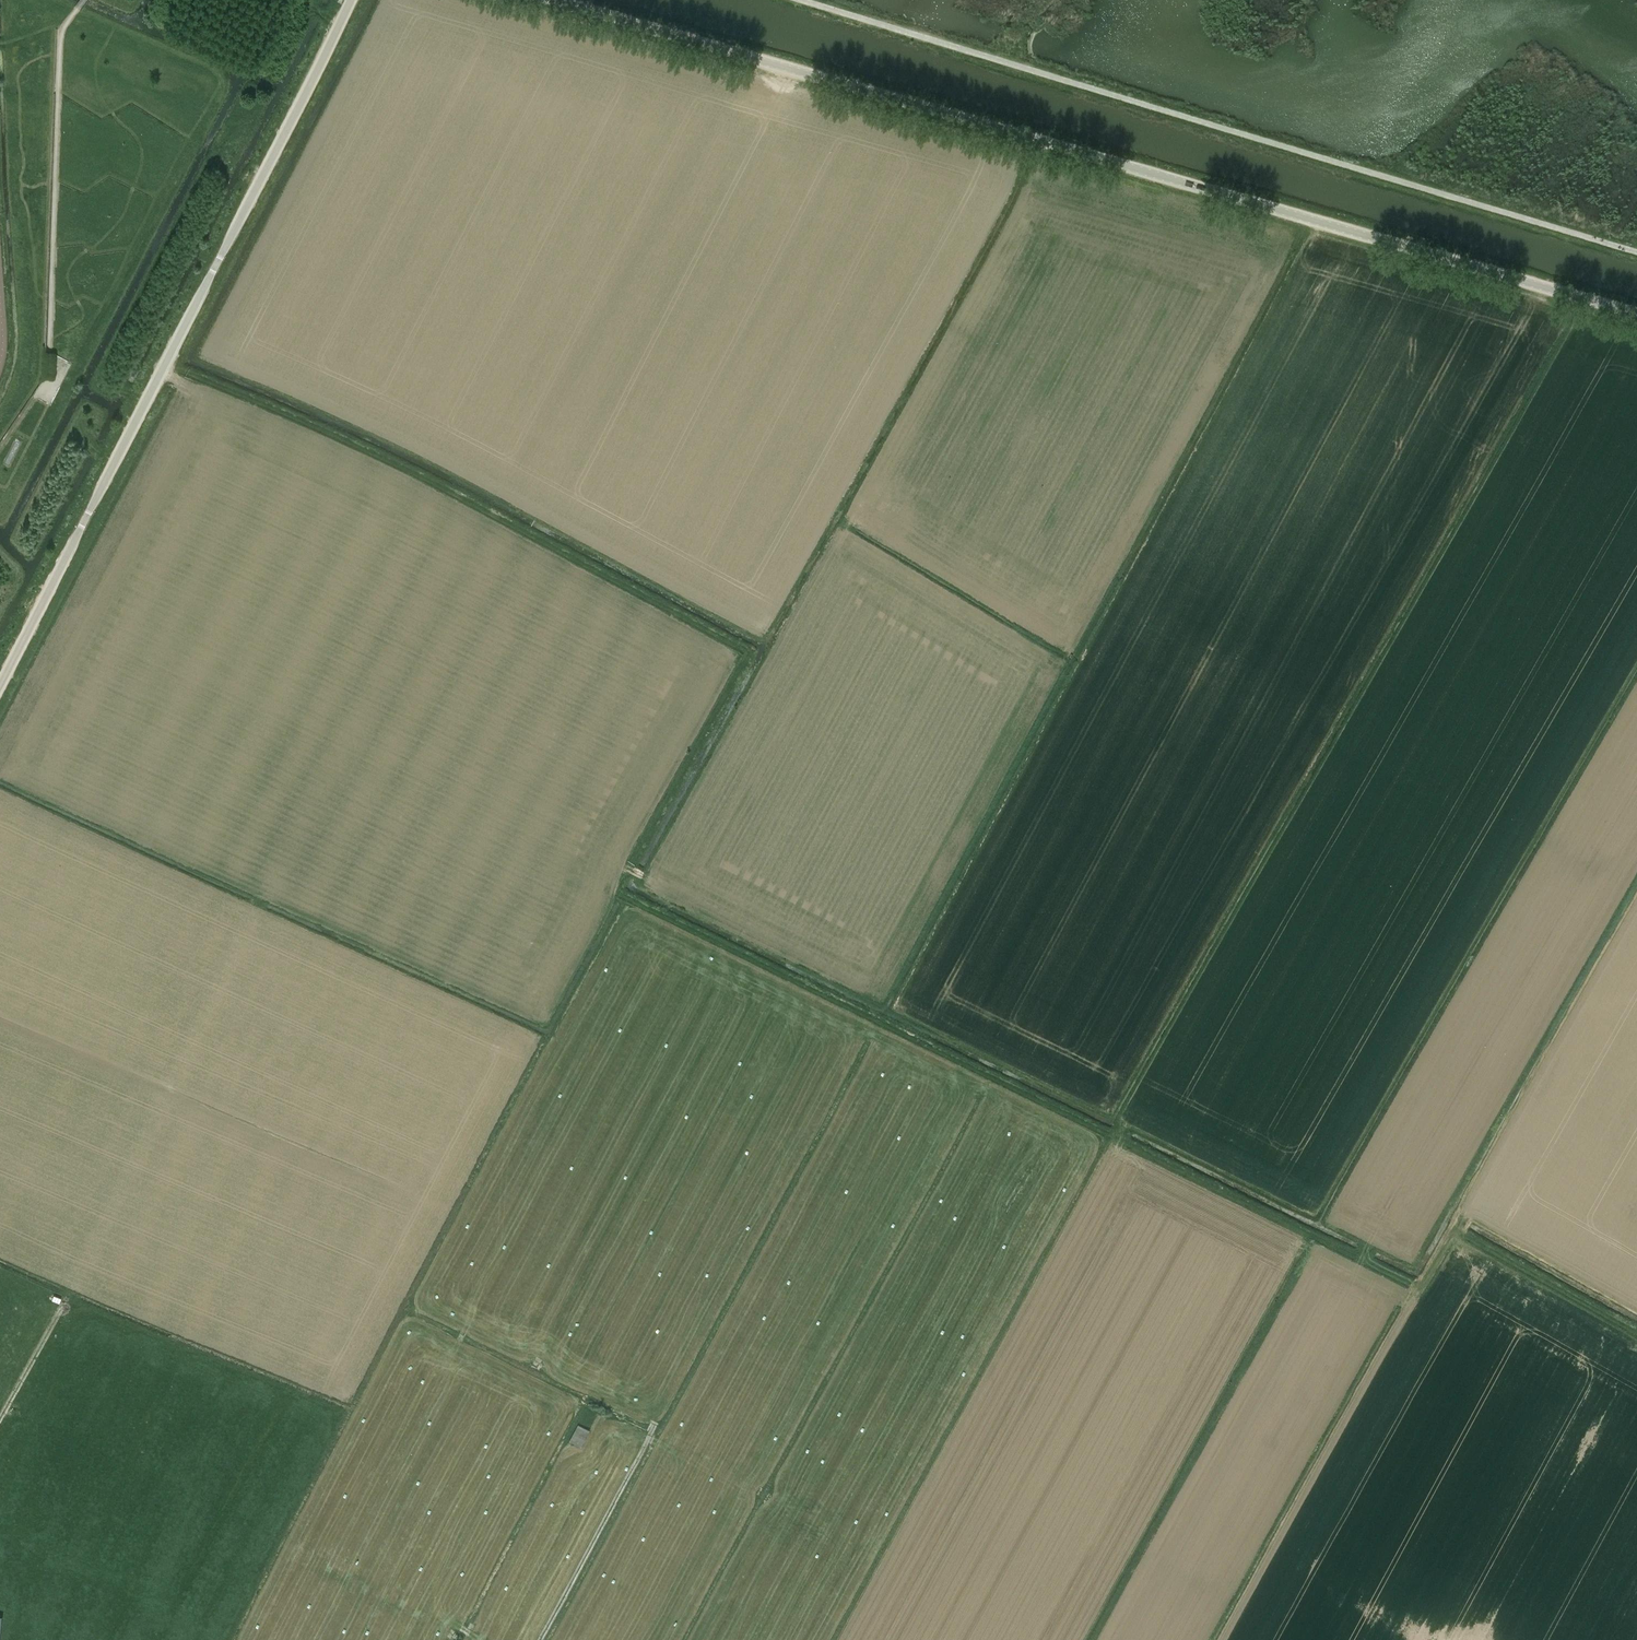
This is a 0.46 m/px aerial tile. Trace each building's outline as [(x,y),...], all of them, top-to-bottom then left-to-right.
[(580,1446),(589,1429),(577,1423),(568,1440),(580,1446)]
